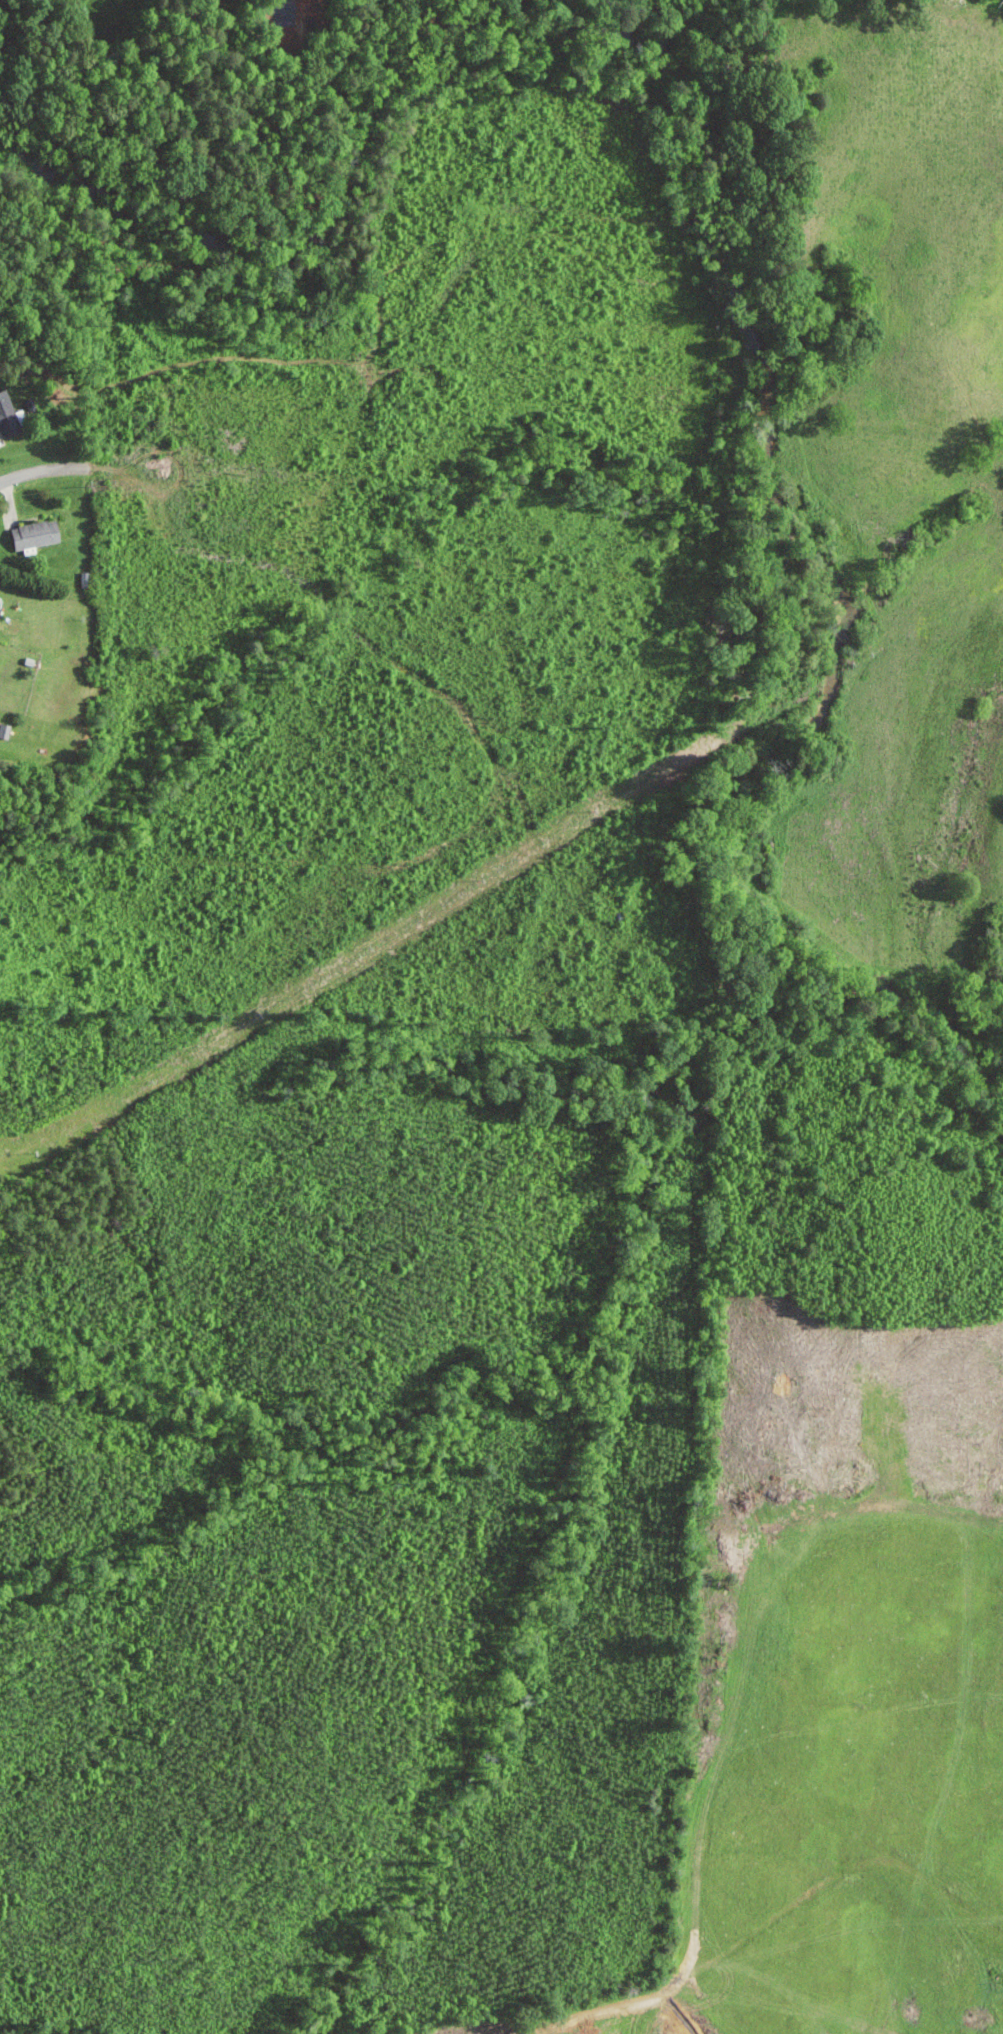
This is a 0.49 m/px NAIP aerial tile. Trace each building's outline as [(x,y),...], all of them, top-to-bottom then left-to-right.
[(3,439),(23,433),(10,390),(0,393),(0,431),(3,439)]
